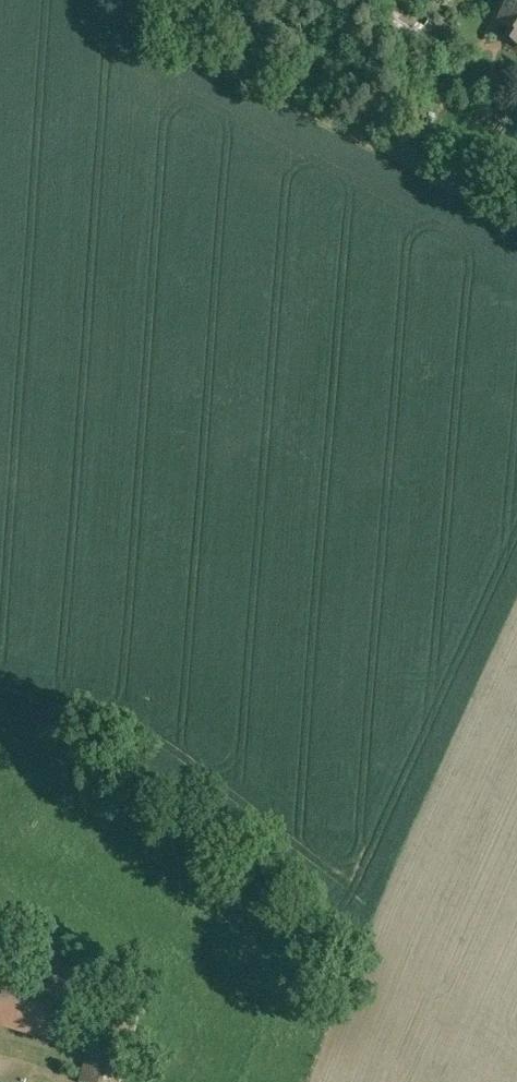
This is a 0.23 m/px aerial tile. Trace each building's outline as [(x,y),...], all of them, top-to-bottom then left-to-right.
[(501,23),(516,33),(516,0),(501,23)] [(3,977),(0,987),(0,1026),(57,1041),(70,995),(3,977)] [(103,1008),(82,1081),(121,1081),(139,1019),(103,1008)]
